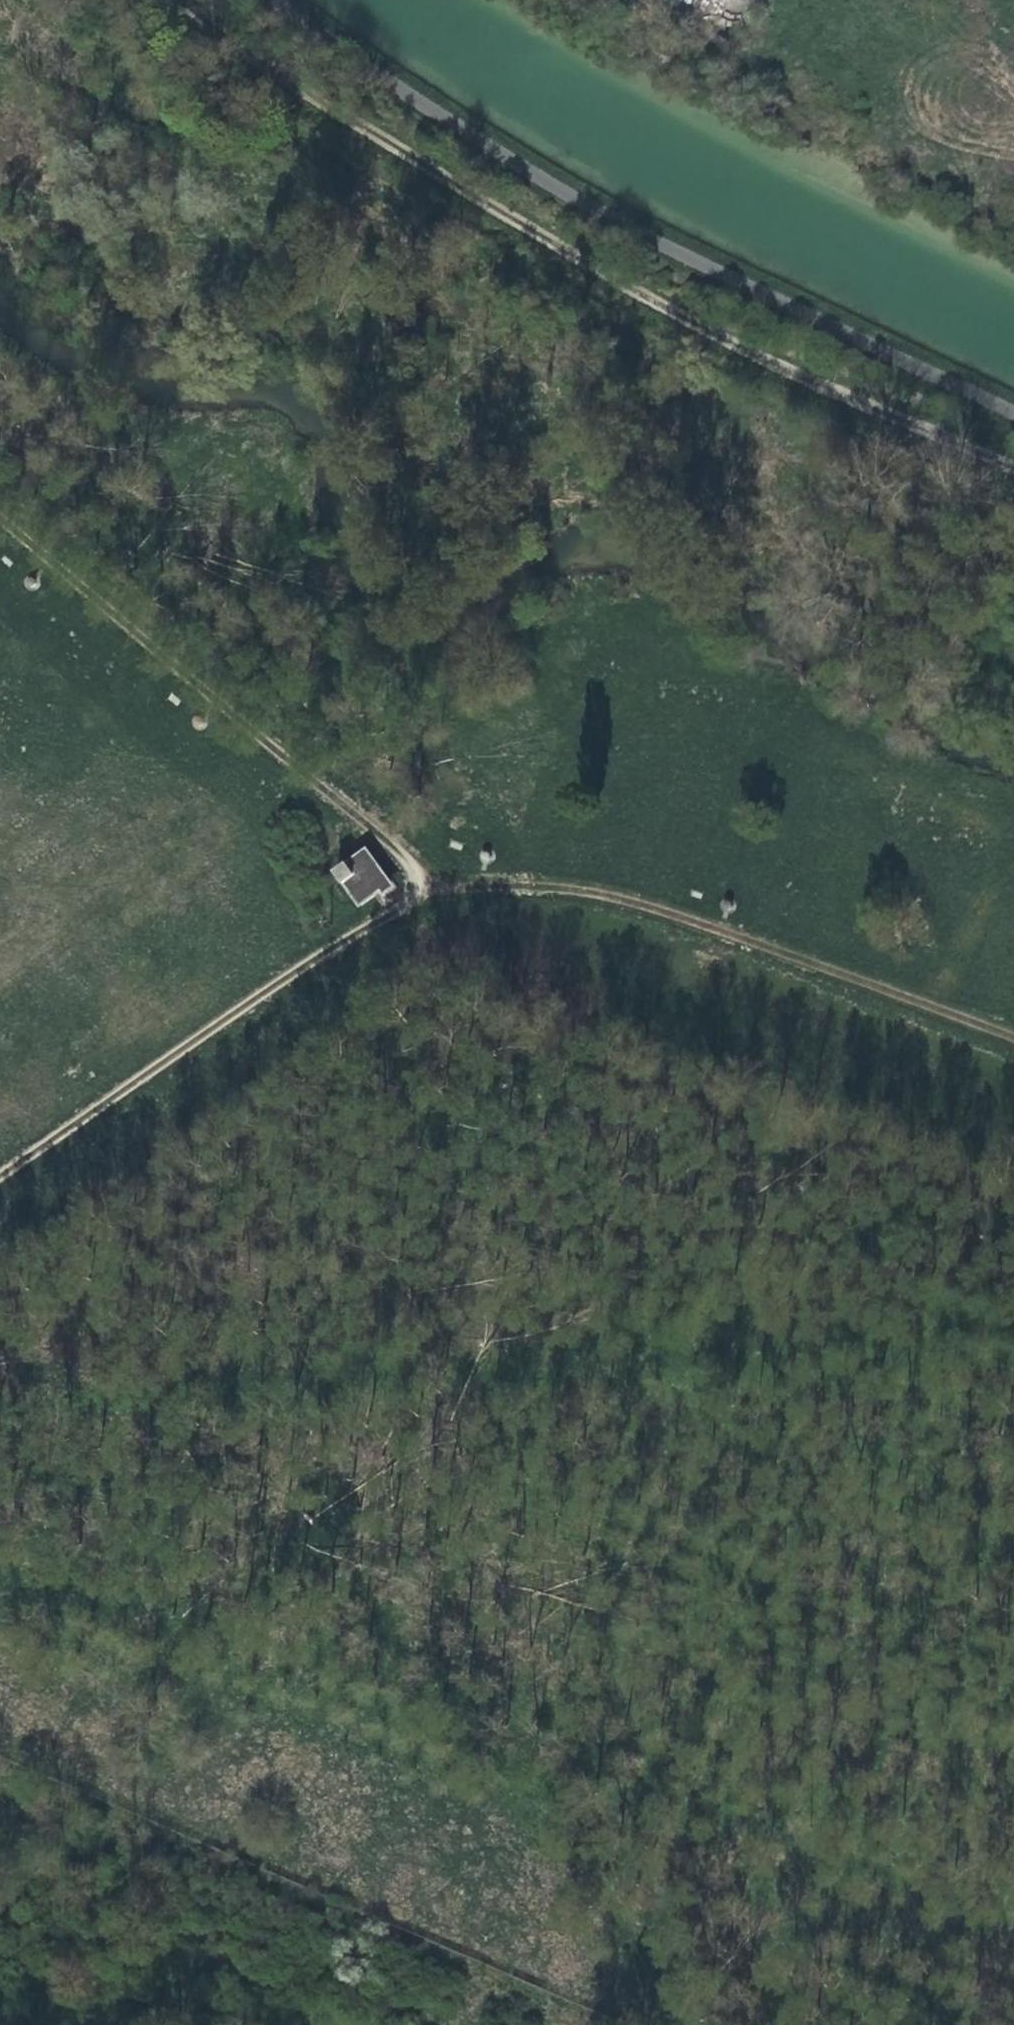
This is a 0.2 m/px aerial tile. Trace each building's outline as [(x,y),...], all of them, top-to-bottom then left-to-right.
[(387,871),(366,837),(333,857),(353,892),(387,871)]
